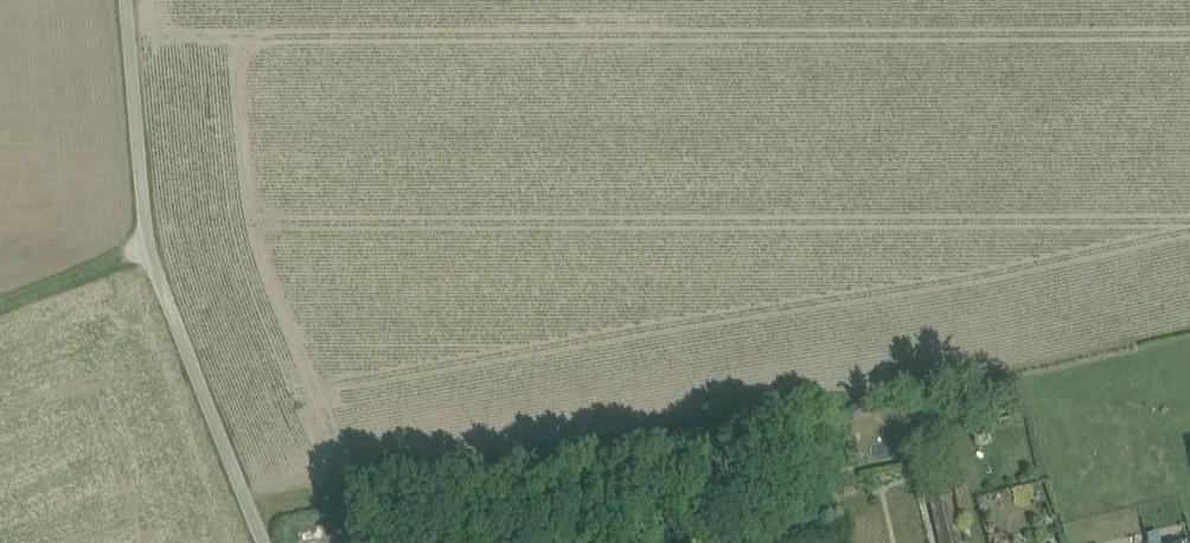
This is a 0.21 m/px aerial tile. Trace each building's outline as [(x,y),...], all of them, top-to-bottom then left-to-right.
[(931,500),(941,542),(961,542),(950,496),(931,500)]
